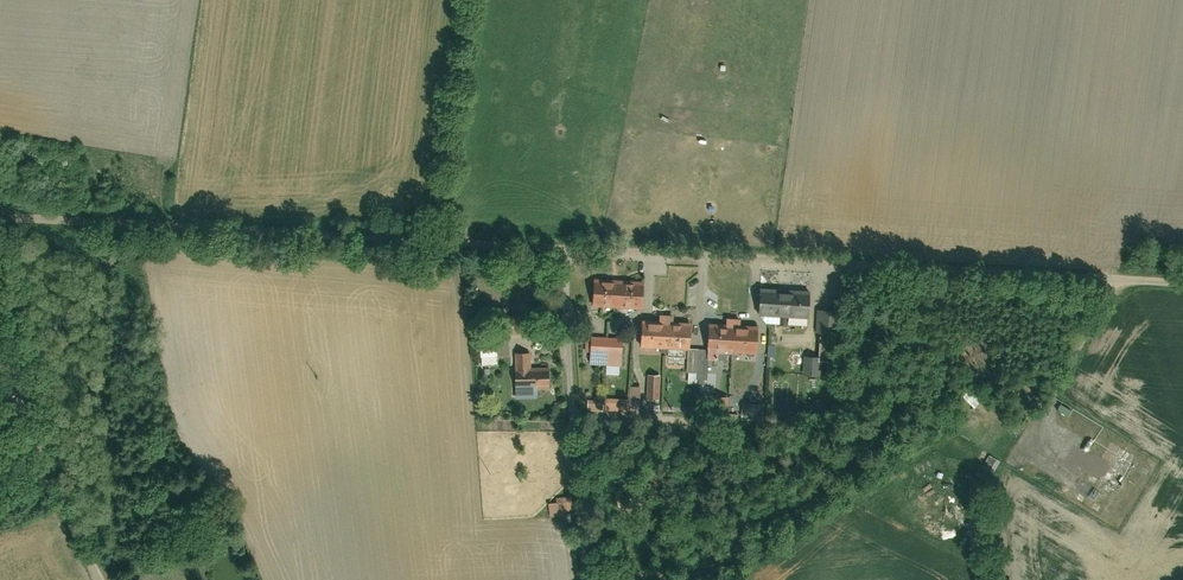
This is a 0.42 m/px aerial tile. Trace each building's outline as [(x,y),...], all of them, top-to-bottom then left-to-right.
[(594,279),(593,305),(642,307),(644,281),(594,279)] [(762,290),(761,318),(811,320),(812,292),(762,290)] [(841,311),(817,310),(816,335),(840,336),(841,311)] [(531,315),(481,318),(484,364),(498,363),(497,337),(532,335),(531,315)] [(692,351),(693,324),(644,323),(643,352),(690,353),(688,387),(699,387),(699,376),(709,377),(709,362),(727,363),(727,353),(758,355),(759,330),(709,328),(709,352),(692,351)] [(607,375),(622,375),(623,339),(593,338),(592,364),(607,365),(607,375)] [(532,353),(516,354),(516,399),(536,398),(536,389),(550,389),(550,368),(532,369),(532,353)] [(648,390),(648,367),(636,367),(636,390),(648,390)] [(618,394),(628,395),(630,379),(619,379),(618,394)] [(973,413),(986,399),(974,387),(960,401),(973,413)] [(1070,410),(1059,403),(1053,412),(1064,419),(1070,410)] [(654,410),(653,419),(670,421),(672,413),(654,410)] [(565,511),(566,500),(550,500),(549,511),(565,511)]
